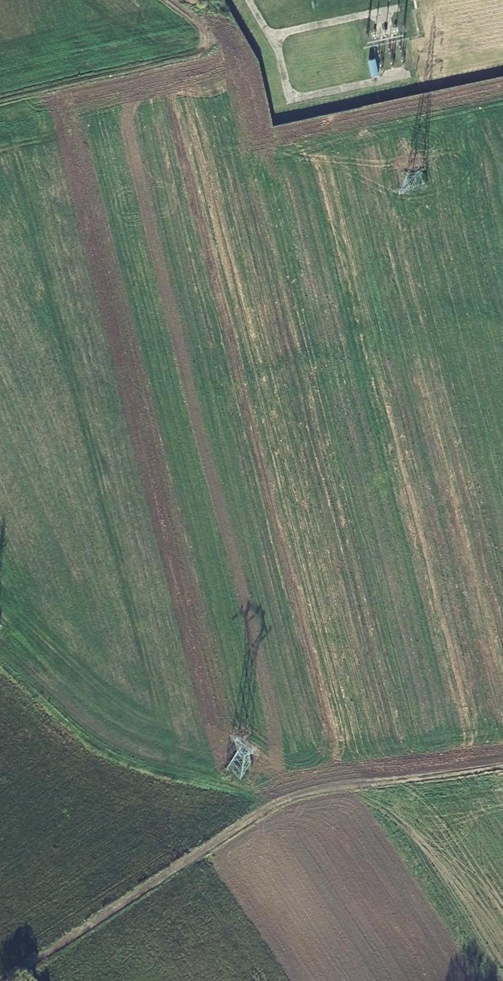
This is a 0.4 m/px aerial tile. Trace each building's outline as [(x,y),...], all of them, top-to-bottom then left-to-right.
[(377,76),(373,59),(367,61),(371,77),(377,76)]
